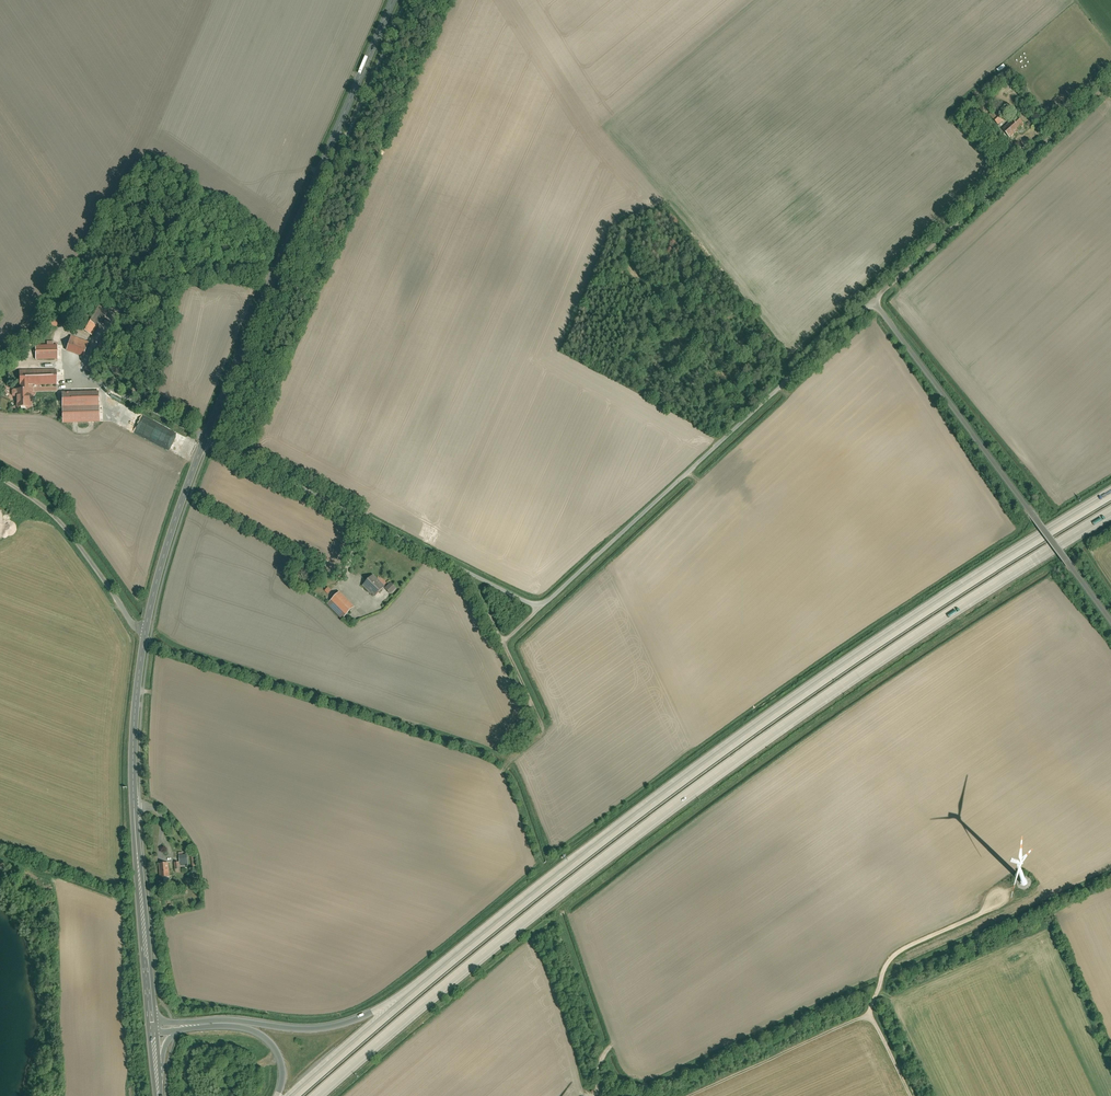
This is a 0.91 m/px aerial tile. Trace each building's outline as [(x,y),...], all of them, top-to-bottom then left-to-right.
[(969,112),(974,117),(979,112),(974,107),(969,112)] [(1011,140),(1024,127),(1015,118),(1007,126),(1003,122),(1007,118),(998,108),(989,117),(998,126),(999,125),(1003,130),(1002,130),(1011,140)] [(57,328),(58,322),(50,319),(49,325),(57,328)] [(87,320),(79,332),(90,340),(99,329),(87,320)] [(104,336),(102,336),(82,371),(92,377),(93,376),(112,341),(104,336)] [(65,354),(85,359),(90,342),(69,337),(65,354)] [(35,356),(58,356),(58,345),(35,344),(35,356)] [(29,408),(29,389),(56,389),(56,373),(18,374),(18,392),(16,392),(16,408),(29,408)] [(101,392),(61,392),(62,411),(65,411),(65,414),(65,423),(102,422),(101,392)] [(313,579),(326,590),(333,582),(320,571),(313,579)] [(384,588),(372,576),(363,585),(375,597),(384,588)] [(338,592),(327,603),(343,617),(353,606),(338,592)] [(160,865),(160,881),(166,880),(166,873),(169,873),(168,865),(160,865)]
